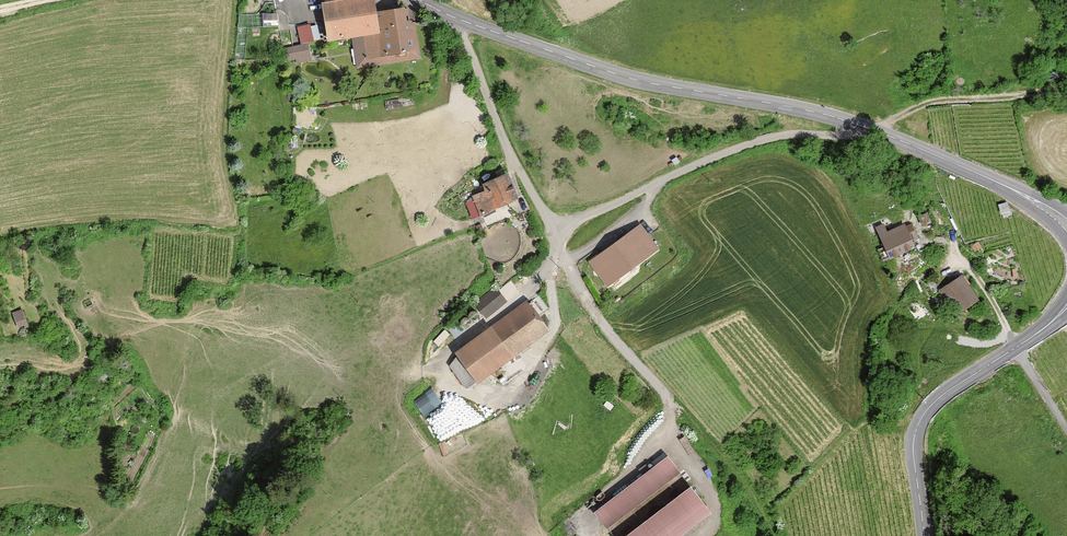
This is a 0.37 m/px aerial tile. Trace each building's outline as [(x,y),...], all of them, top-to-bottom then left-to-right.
[(323,4),(329,40),(362,35),(365,58),(388,55),(387,54),(414,50),(407,9),(375,13),(373,0),(351,0),(323,4)] [(277,14),(263,14),(263,27),(279,26),(279,23),(277,20),(277,14)] [(316,25),(310,27),(313,40),(319,39),(316,25)] [(308,44),(286,48),(289,60),(310,55),(308,44)] [(505,173),(485,183),(487,190),(475,195),(479,206),(473,208),(475,215),(481,213),(482,215),(516,199),(505,173)] [(879,236),(890,259),(922,245),(911,221),(879,236)] [(638,228),(592,262),(608,284),(654,250),(638,228)] [(963,273),(939,289),(955,316),(979,299),(963,273)] [(496,289),(477,304),(486,316),(510,296),(504,286),(498,291),(496,289)] [(529,302),(458,353),(478,379),(548,328),(539,316),(549,308),(540,296),(530,304),(529,302)] [(469,313),(468,314),(469,316),(469,318),(470,319),(472,319),(473,320),(475,319),(476,319),(477,318),(478,316),(478,315),(478,313),(477,312),(476,311),(474,310),(473,310),(471,311),(470,311),(469,313)] [(461,319),(461,321),(461,322),(462,324),(463,325),(464,326),(466,326),(467,326),(468,325),(470,324),(470,323),(470,321),(470,320),(469,318),(468,317),(467,317),(465,317),(464,317),(462,318),(461,319)] [(465,329),(459,322),(450,329),(456,337),(465,329)] [(643,475),(595,512),(605,525),(677,470),(667,456),(650,470),(646,465),(639,470),(643,475)] [(704,504),(691,487),(626,535),(662,535),(704,504)]
